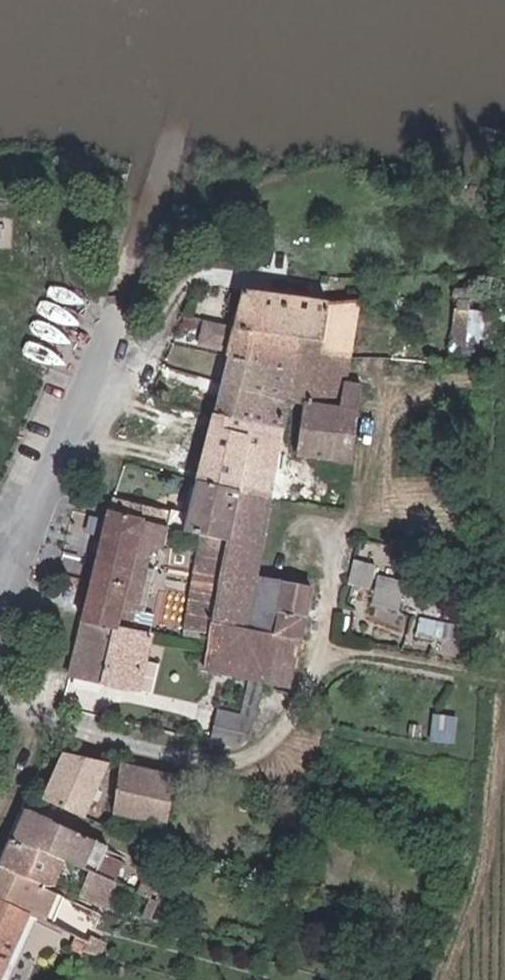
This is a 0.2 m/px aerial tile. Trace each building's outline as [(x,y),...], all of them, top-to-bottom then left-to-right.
[(312,340),(331,343),(341,304),(255,293),(248,329),(312,340)] [(367,388),(351,386),(367,303),(341,304),(331,343),(337,343),(322,401),(316,402),(304,456),(359,464),(367,388)] [(467,354),(496,353),(496,311),(467,311),(467,354)] [(305,369),(312,340),(248,329),(218,324),(214,344),(244,350),(242,357),(305,369)] [(316,402),(322,401),(337,343),(331,343),(312,340),(305,369),(298,397),(316,402)] [(292,423),(298,397),(305,369),(242,357),(227,411),(292,423)] [(165,396),(181,400),(183,391),(167,388),(165,396)] [(254,444),(286,448),(292,423),(227,411),(219,439),(207,482),(246,490),(254,444)] [(279,497),(282,472),(286,448),(254,444),(246,490),(279,497)] [(181,508),(180,513),(121,500),(117,513),(175,525),(196,529),(211,532),(238,538),(246,490),(207,482),(198,512),(181,508)] [(274,683),(299,687),(317,592),(294,587),(267,585),(279,497),(246,490),(238,538),(223,634),(216,670),(263,680),(274,683)] [(151,598),(157,568),(161,552),(171,544),(173,533),(175,525),(117,513),(92,621),(128,628),(132,609),(135,595),(151,598)] [(173,533),(194,537),(196,529),(175,525),(173,533)] [(193,629),(223,634),(238,538),(211,532),(193,629)] [(378,586),(376,601),(408,607),(415,571),(356,560),(352,581),(378,586)] [(174,625),(157,612),(166,570),(157,568),(151,598),(135,595),(132,609),(149,612),(148,616),(169,633),(192,638),(193,629),(174,625)] [(172,665),(156,662),(162,634),(128,628),(92,621),(79,678),(165,693),(172,665)] [(256,709),(266,712),(274,683),(263,680),(256,709)] [(246,747),(258,740),(265,717),(232,710),(225,744),(237,746),(246,747)] [(434,740),(459,740),(460,713),(434,713),(434,740)] [(57,801),(93,816),(117,760),(78,750),(57,801)] [(126,815),(178,828),(189,778),(131,765),(126,815)] [(104,840),(38,810),(24,841),(73,862),(92,871),(104,840)] [(12,867),(61,890),(72,862),(24,841),(12,867)] [(130,864),(113,855),(107,869),(125,878),(130,864)] [(109,915),(60,892),(61,890),(12,867),(0,894),(0,896),(33,912),(41,916),(47,919),(89,939),(97,943),(98,942),(109,915)] [(88,897),(112,909),(122,884),(98,873),(88,897)] [(291,907),(294,896),(276,891),(273,901),(291,907)] [(41,916),(33,912),(0,896),(0,979),(12,979),(41,916)] [(47,919),(41,916),(12,979),(20,979),(47,919)] [(84,950),(93,954),(97,943),(89,939),(84,950)] [(93,954),(108,958),(112,948),(98,942),(97,943),(93,954)]
